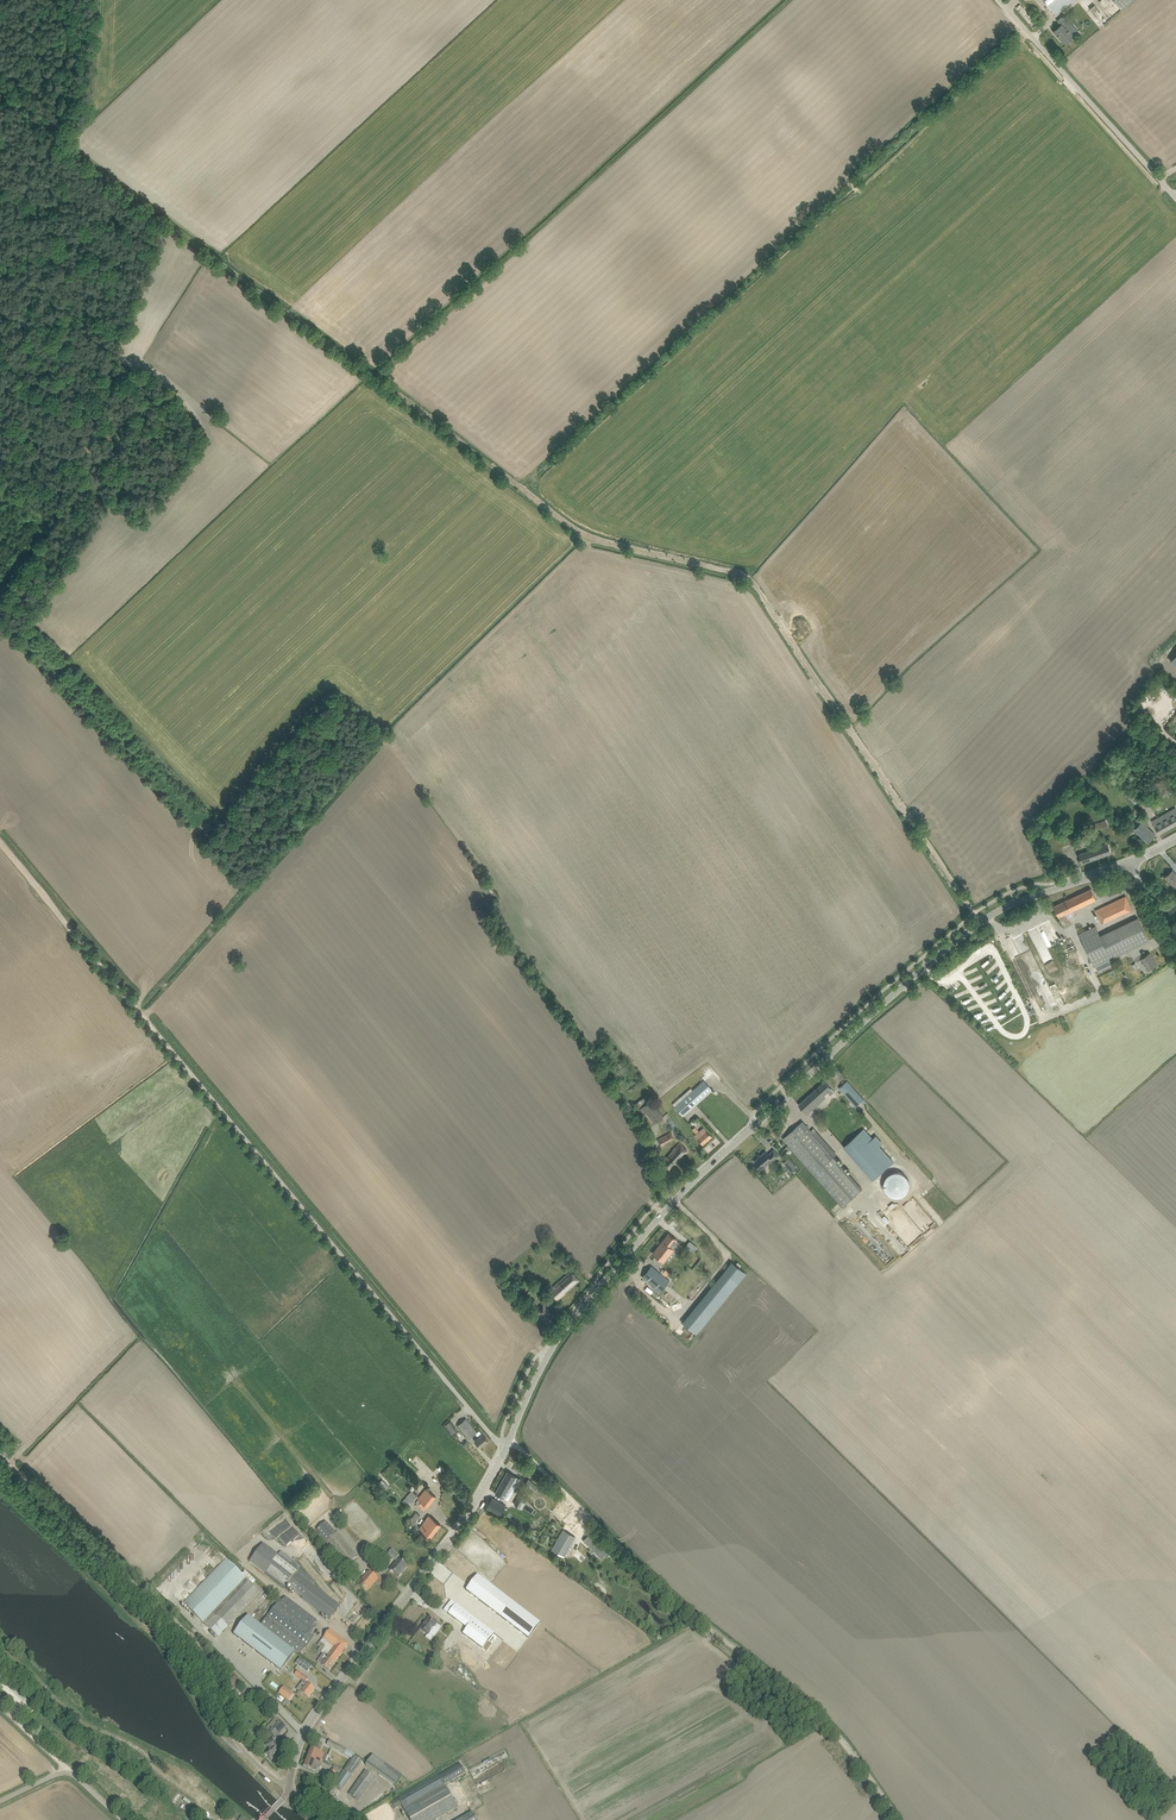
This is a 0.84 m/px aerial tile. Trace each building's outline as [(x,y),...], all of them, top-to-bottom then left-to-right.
[(1056,15),(1073,0),(1044,0),(1056,15)] [(1089,9),(1100,21),(1105,17),(1106,19),(1115,12),(1113,10),(1118,7),(1112,0),(1100,0),(1089,9)] [(1135,0),(1112,0),(1118,7),(1122,11),(1135,0)] [(1021,4),(1016,8),(1032,28),(1040,22),(1026,5),(1023,7),(1021,4)] [(1062,25),(1058,28),(1053,32),(1060,40),(1061,39),(1067,45),(1079,34),(1070,24),(1065,29),(1062,25)] [(1153,702),(1146,696),(1137,706),(1145,712),(1153,702)] [(1156,829),(1159,834),(1175,825),(1175,809),(1169,812),(1152,821),(1156,829)] [(1093,824),(1096,830),(1102,827),(1103,829),(1115,824),(1112,817),(1093,824)] [(1126,820),(1131,825),(1130,826),(1143,838),(1147,842),(1155,834),(1151,830),(1147,827),(1148,825),(1143,820),(1142,821),(1138,818),(1134,822),(1129,817),(1126,820)] [(1108,843),(1078,853),(1082,864),(1111,853),(1108,843)] [(1172,870),(1165,877),(1175,889),(1175,874),(1172,870)] [(1064,928),(1069,925),(1070,925),(1068,920),(1076,916),(1074,910),(1091,902),(1096,899),(1091,888),(1054,906),(1064,928)] [(1095,910),(1098,916),(1101,923),(1132,909),(1126,896),(1095,910)] [(1081,933),(1079,934),(1095,967),(1114,958),(1108,945),(1105,946),(1100,935),(1096,926),(1081,933)] [(1068,954),(1075,951),(1070,938),(1062,941),(1068,954)] [(1139,954),(1134,957),(1137,961),(1140,959),(1148,970),(1152,967),(1157,964),(1150,953),(1146,955),(1144,951),(1139,954)] [(1071,1000),(1081,995),(1068,966),(1070,967),(1072,971),(1074,970),(1073,968),(1071,969),(1073,965),(1070,964),(1062,967),(1061,968),(1055,971),(1058,972),(1063,983),(1065,984),(1068,983),(1064,973),(1068,975),(1069,979),(1068,981),(1075,984),(1072,985),(1073,988),(1071,989),(1072,993),(1066,990),(1071,1000)] [(704,1081),(675,1106),(683,1116),(712,1090),(704,1081)] [(799,1105),(802,1109),(807,1114),(826,1098),(824,1095),(828,1092),(831,1095),(835,1092),(829,1085),(825,1081),(799,1105)] [(847,1081),(839,1088),(856,1107),(864,1099),(861,1097),(847,1081)] [(647,1095),(635,1104),(639,1109),(638,1109),(651,1126),(663,1116),(647,1095)] [(803,1121),(783,1139),(843,1206),(861,1190),(807,1129),(809,1128),(803,1121)] [(703,1127),(694,1135),(703,1144),(712,1136),(703,1127)] [(864,1128),(844,1147),(873,1179),(893,1161),(864,1128)] [(671,1131),(657,1139),(660,1146),(674,1138),(671,1131)] [(673,1149),(661,1162),(670,1170),(687,1151),(680,1144),(674,1151),(673,1149)] [(754,1162),(758,1166),(761,1169),(772,1160),(773,1161),(779,1155),(774,1150),(769,1154),(771,1156),(770,1157),(765,1152),(763,1154),(754,1162)] [(783,1163),(791,1172),(797,1167),(789,1158),(783,1163)] [(884,1182),(884,1184),(884,1186),(884,1188),(885,1191),(888,1194),(890,1195),(893,1197),(896,1197),(898,1197),(901,1196),(904,1195),(907,1192),(908,1189),(909,1188),(910,1185),(910,1183),(909,1181),(908,1179),(907,1176),(905,1174),(902,1173),(900,1172),(898,1172),(895,1172),(893,1172),(890,1174),(887,1176),(886,1178),(885,1180),(884,1182)] [(883,1217),(888,1223),(891,1221),(886,1214),(883,1217)] [(653,1253),(657,1257),(664,1262),(680,1242),(669,1233),(653,1253)] [(566,1268),(566,1267),(567,1268),(569,1266),(569,1265),(570,1264),(563,1257),(560,1261),(566,1268)] [(731,1261),(682,1322),(696,1335),(746,1273),(731,1261)] [(651,1266),(642,1277),(661,1292),(670,1281),(651,1266)] [(551,1292),(554,1295),(558,1299),(579,1280),(571,1271),(553,1286),(555,1288),(551,1292)] [(533,1312),(544,1322),(549,1325),(556,1317),(541,1304),(533,1312)] [(466,1418),(461,1422),(457,1425),(469,1439),(475,1433),(479,1437),(475,1440),(480,1447),(488,1441),(479,1430),(477,1432),(466,1418)] [(450,1421),(444,1426),(452,1435),(458,1430),(450,1421)] [(522,1463),(516,1470),(527,1480),(533,1473),(522,1463)] [(395,1482),(397,1474),(387,1471),(385,1479),(395,1482)] [(507,1471),(501,1482),(510,1487),(513,1481),(517,1484),(520,1479),(507,1471)] [(378,1482),(384,1490),(388,1486),(382,1479),(378,1482)] [(538,1487),(529,1479),(525,1483),(534,1491),(538,1487)] [(495,1492),(500,1495),(508,1500),(511,1495),(506,1493),(510,1487),(501,1482),(495,1492)] [(417,1499),(418,1499),(416,1502),(418,1504),(418,1505),(421,1507),(420,1508),(424,1511),(425,1510),(436,1496),(425,1488),(417,1499)] [(418,1495),(412,1490),(402,1501),(406,1504),(410,1500),(412,1502),(418,1495)] [(520,1494),(514,1504),(519,1507),(525,1497),(520,1494)] [(486,1508),(491,1511),(500,1516),(506,1505),(492,1498),(486,1508)] [(563,1504),(555,1512),(572,1529),(580,1521),(563,1504)] [(416,1512),(407,1522),(412,1525),(420,1515),(416,1512)] [(421,1534),(424,1537),(429,1540),(441,1524),(429,1515),(419,1528),(423,1531),(421,1534)] [(563,1530),(551,1550),(564,1557),(575,1537),(563,1530)] [(337,1532),(324,1543),(344,1568),(358,1556),(337,1532)] [(609,1551),(591,1532),(583,1541),(601,1559),(609,1551)] [(303,1597),(302,1598),(330,1619),(340,1606),(313,1584),(316,1581),(299,1568),(298,1570),(264,1543),(249,1562),(284,1588),(287,1585),(303,1597)] [(390,1570),(394,1573),(398,1577),(407,1566),(397,1558),(399,1555),(392,1549),(387,1554),(397,1562),(390,1570)] [(203,1622),(245,1578),(226,1559),(183,1603),(203,1622)] [(361,1580),(357,1586),(367,1594),(376,1582),(380,1585),(384,1579),(374,1571),(372,1573),(369,1571),(361,1580)] [(477,1575),(466,1590),(528,1638),(540,1623),(477,1575)] [(260,1592),(248,1581),(205,1625),(218,1636),(260,1592)] [(285,1596),(279,1604),(310,1629),(315,1623),(317,1620),(285,1596)] [(261,1623),(268,1629),(299,1653),(305,1646),(306,1646),(313,1637),(309,1634),(307,1633),(310,1629),(279,1604),(277,1603),(261,1623)] [(456,1603),(448,1614),(467,1629),(463,1634),(483,1649),(495,1633),(456,1603)] [(295,1652),(248,1615),(234,1634),(281,1671),(295,1652)] [(420,1629),(424,1632),(428,1635),(436,1624),(428,1618),(420,1629)] [(310,1629),(307,1633),(309,1634),(317,1624),(315,1623),(310,1629)] [(330,1629),(320,1642),(326,1646),(321,1652),(323,1654),(317,1662),(321,1664),(321,1665),(329,1670),(349,1644),(330,1629)] [(297,1670),(295,1674),(305,1682),(308,1678),(297,1670)] [(297,1689),(301,1692),(308,1698),(315,1689),(307,1683),(303,1687),(300,1685),(297,1689)] [(252,1692),(247,1686),(244,1689),(247,1691),(250,1694),(252,1692)] [(284,1686),(279,1693),(289,1700),(294,1694),(284,1686)] [(266,1745),(270,1749),(266,1753),(270,1757),(270,1756),(272,1759),(282,1748),(276,1742),(276,1741),(274,1740),(276,1737),(276,1738),(286,1727),(279,1721),(276,1718),(266,1728),(274,1736),(266,1745)] [(355,1754),(342,1747),(330,1740),(327,1744),(352,1758),(334,1783),(341,1789),(361,1761),(354,1756),(355,1754)] [(311,1748),(307,1757),(316,1761),(317,1758),(322,1760),(322,1759),(326,1761),(328,1755),(311,1748)] [(404,1774),(373,1753),(365,1764),(396,1785),(404,1774)] [(316,1761),(307,1757),(304,1766),(316,1771),(317,1767),(319,1768),(321,1763),(322,1763),(322,1762),(321,1761),(322,1760),(317,1758),(316,1761)] [(397,1799),(392,1802),(396,1808),(402,1805),(410,1819),(434,1819),(457,1807),(445,1785),(466,1774),(460,1764),(397,1799)] [(376,1775),(365,1768),(348,1794),(358,1801),(376,1775)] [(332,1769),(329,1773),(326,1778),(330,1781),(332,1777),(335,1779),(338,1774),(332,1769)] [(269,1805),(278,1814),(279,1813),(270,1804),(269,1805)] [(267,1819),(270,1819),(262,1812),(260,1813),(267,1819)]
